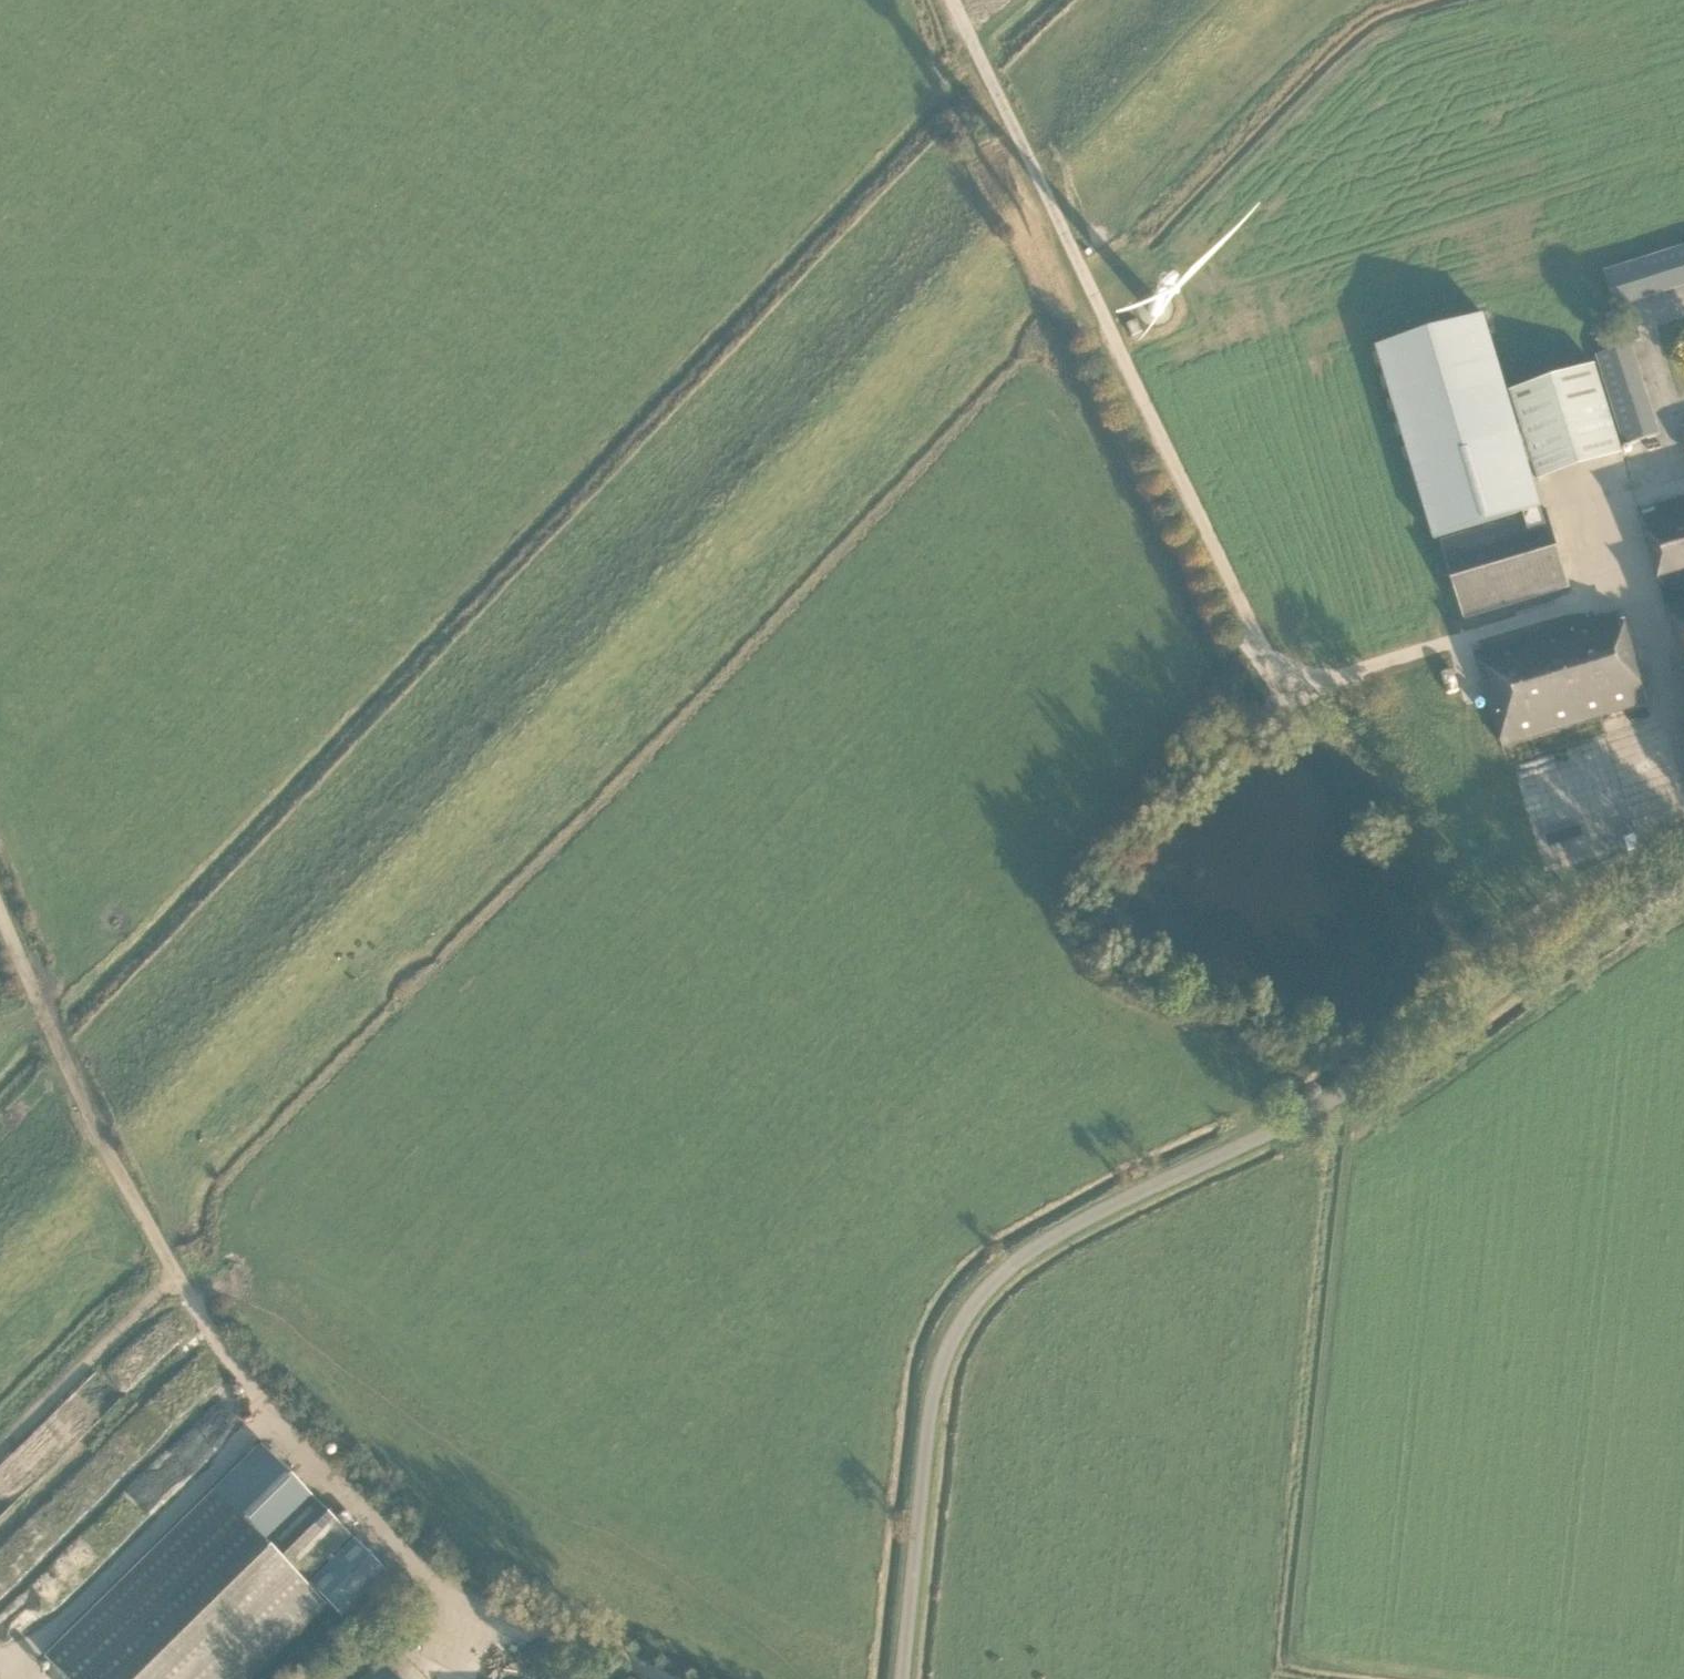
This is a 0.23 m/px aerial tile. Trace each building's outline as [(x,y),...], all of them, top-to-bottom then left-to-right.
[(1683,287),(1683,246),(1605,271),(1616,308),(1683,287)] [(1542,508),(1485,316),(1379,347),(1437,539),(1542,508)] [(1661,434),(1633,344),(1597,355),(1625,445),(1661,434)] [(1510,392),(1538,481),(1625,453),(1597,365),(1510,392)] [(1674,597),(1672,591),(1683,587),(1683,504),(1641,517),(1683,660),(1683,594),(1674,597)] [(1570,587),(1546,509),(1441,542),(1465,619),(1570,587)] [(1621,611),(1475,655),(1503,747),(1648,703),(1621,611)] [(350,1534),(263,1446),(47,1658),(68,1678),(251,1678),(326,1605),(303,1581),(350,1534)] [(311,1583),(342,1614),(386,1571),(355,1539),(311,1583)] [(0,1549),(0,1579),(11,1592),(25,1581),(13,1565),(19,1560),(6,1544),(0,1549)] [(390,1670),(381,1678),(399,1678),(390,1670)]
